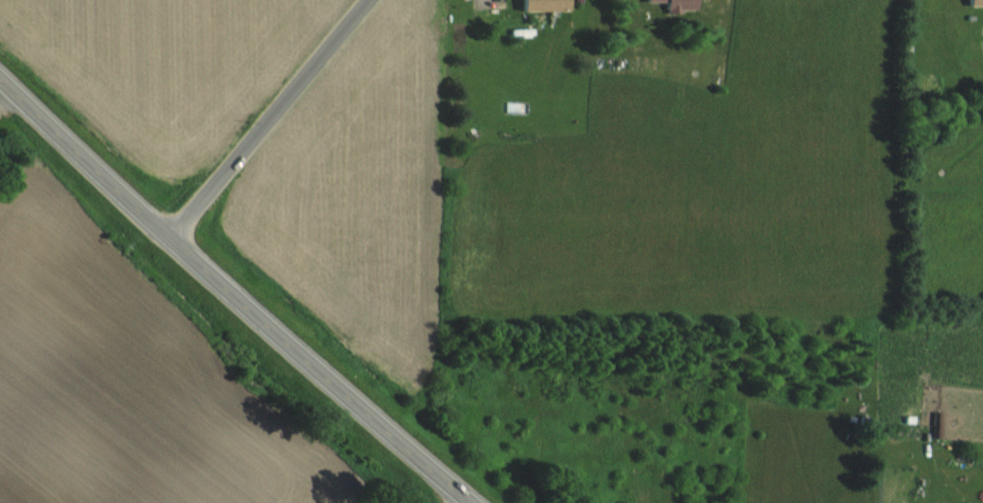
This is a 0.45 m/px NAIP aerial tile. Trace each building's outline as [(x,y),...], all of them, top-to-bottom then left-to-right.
[(519,10),(566,10),(566,0),(519,0),(519,10)] [(694,13),(694,0),(644,0),(644,2),(664,2),(664,12),(694,13)]
